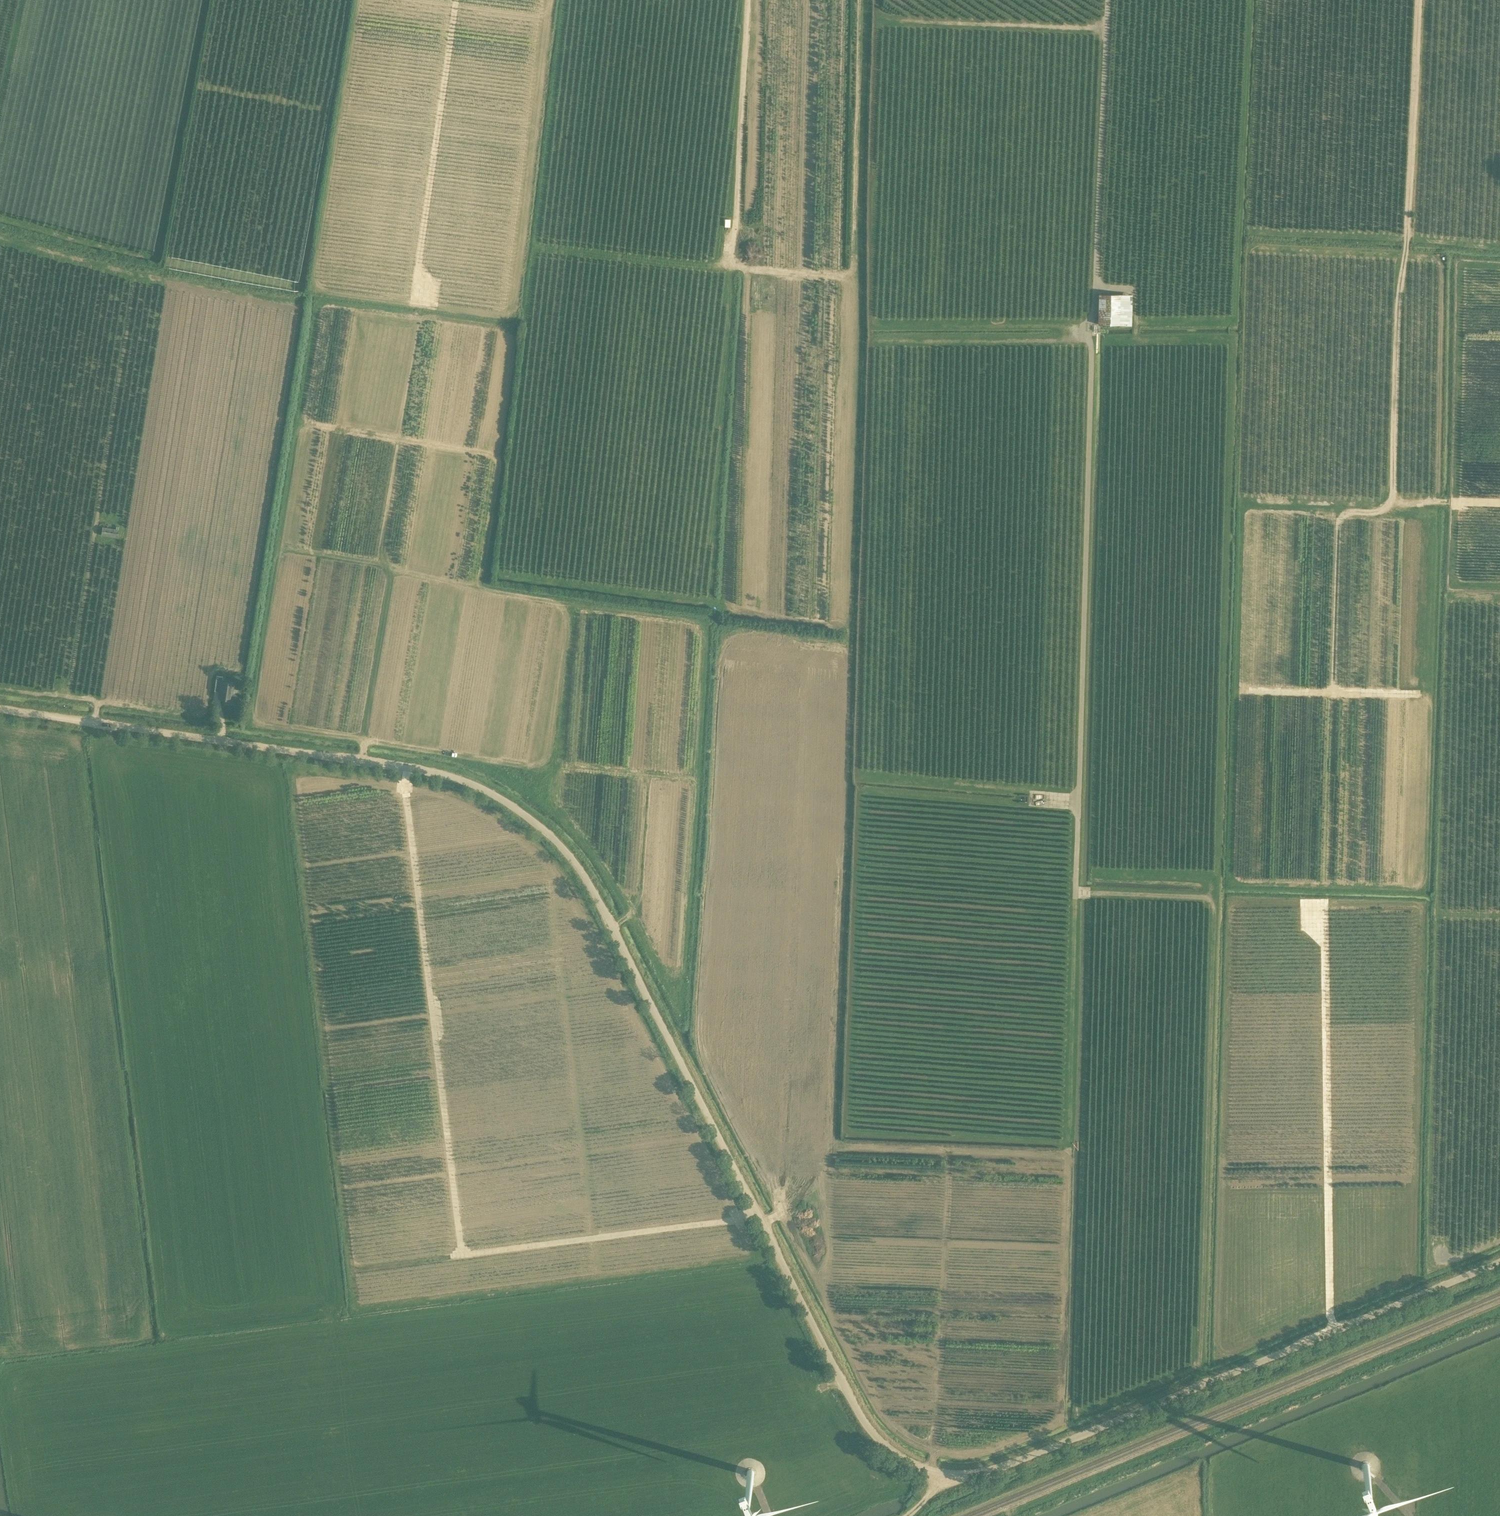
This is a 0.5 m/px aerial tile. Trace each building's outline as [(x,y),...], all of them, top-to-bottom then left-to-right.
[(1120,294),(1099,294),(1098,324),(1120,325),(1120,294)] [(115,528),(102,526),(100,535),(117,538),(118,529),(119,526),(116,526),(115,528)] [(229,683),(222,682),(223,677),(217,676),(215,690),(220,691),(219,698),(230,700),(233,683),(232,683),(229,683)] [(401,787),(401,779),(388,778),(387,787),(401,787)]
